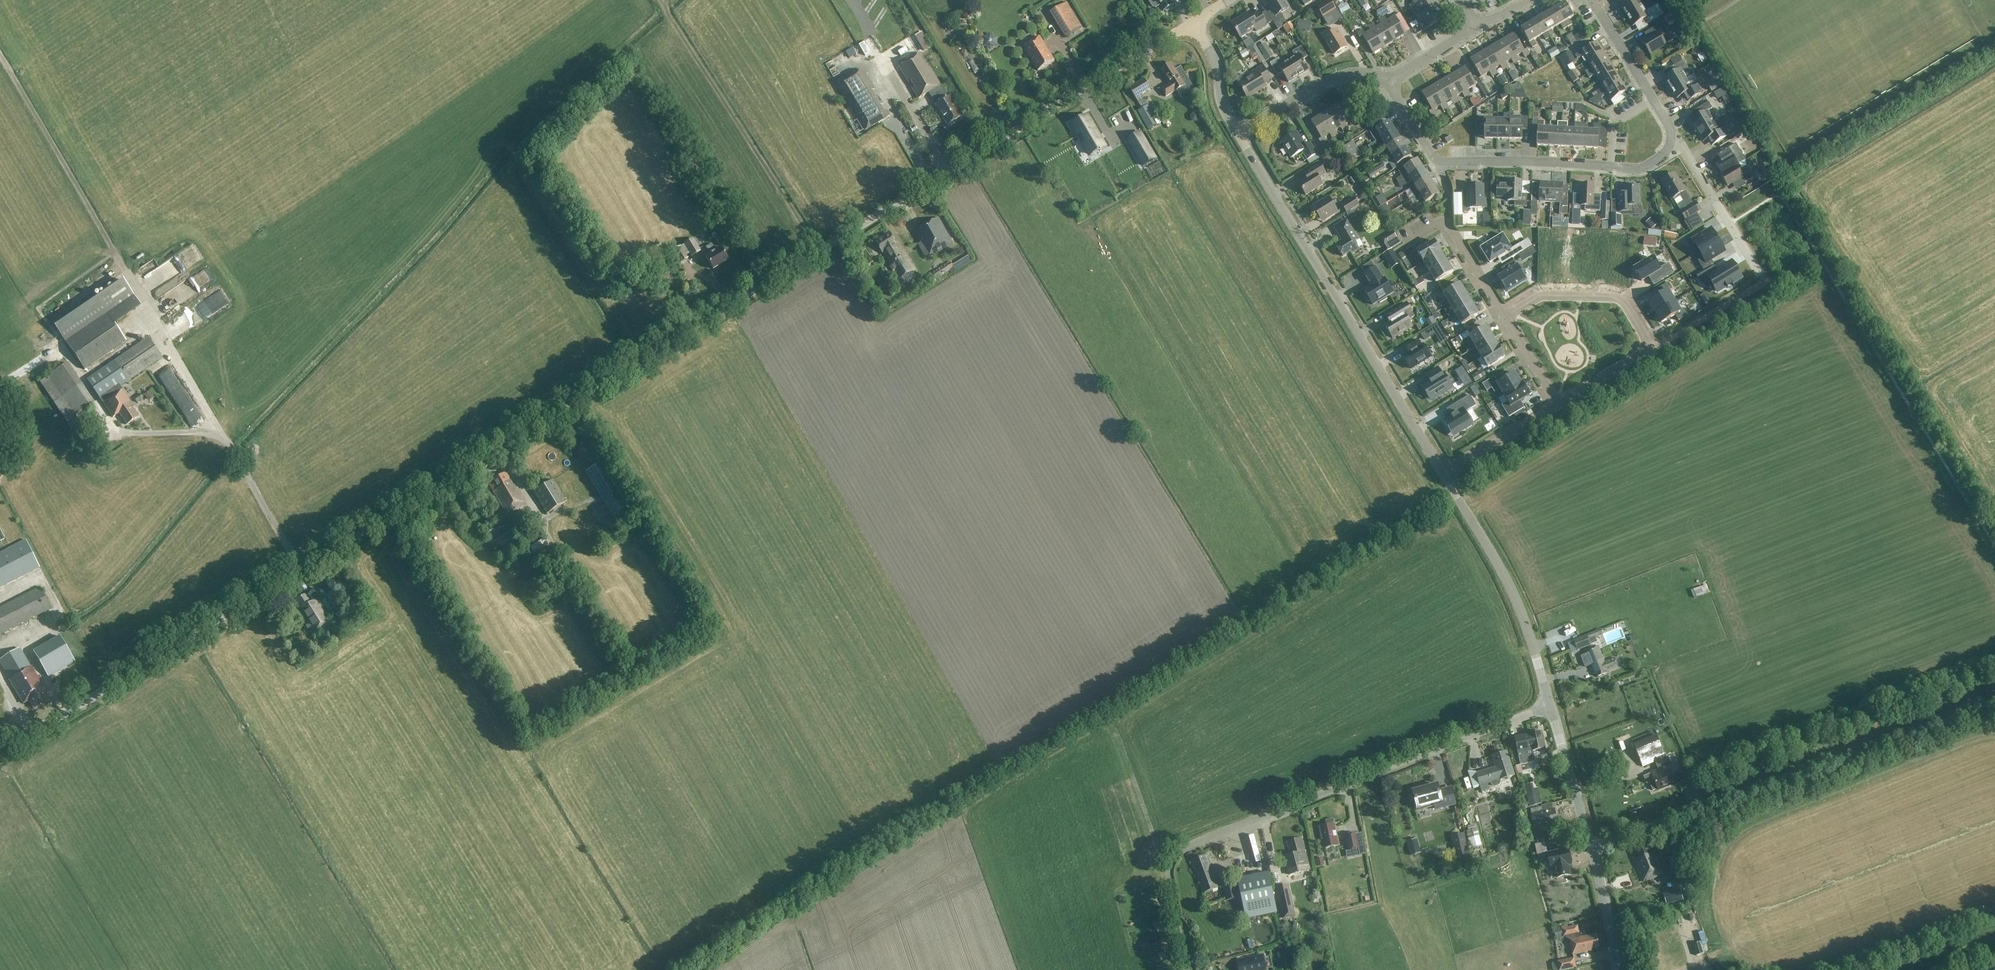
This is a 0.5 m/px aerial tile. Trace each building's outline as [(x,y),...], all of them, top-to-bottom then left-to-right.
[(1150,3),(1153,8),(1156,9),(1160,6),(1163,12),(1164,11),(1166,12),(1170,10),(1170,8),(1173,6),(1170,0),(1150,0),(1150,3)] [(1281,17),(1280,14),(1286,10),(1281,0),(1269,0),(1267,1),(1272,10),(1267,13),(1273,22),(1278,30),(1287,24),(1282,17),(1281,17)] [(1330,0),(1317,8),(1323,18),(1336,10),(1330,0)] [(1338,8),(1344,4),(1342,0),(1332,0),(1338,8)] [(1374,9),(1380,6),(1377,0),(1370,0),(1374,9)] [(1411,9),(1425,0),(1412,0),(1413,3),(1409,5),(1411,9)] [(1417,19),(1440,6),(1436,0),(1425,0),(1411,9),(1412,11),(1417,8),(1420,14),(1415,16),(1417,19)] [(1627,16),(1642,7),(1639,2),(1641,0),(1631,0),(1620,6),(1627,16)] [(1680,8),(1686,5),(1682,0),(1675,0),(1680,8)] [(1389,14),(1401,5),(1397,1),(1386,9),(1389,14)] [(1665,4),(1670,13),(1675,10),(1670,1),(1665,4)] [(1067,3),(1051,12),(1067,38),(1082,28),(1067,3)] [(1565,3),(1556,8),(1567,27),(1572,25),(1569,20),(1573,17),(1565,3)] [(1354,8),(1357,23),(1367,21),(1363,6),(1354,8)] [(1446,17),(1440,6),(1417,19),(1419,22),(1423,19),(1428,28),(1446,17)] [(1647,25),(1657,19),(1661,16),(1662,14),(1658,7),(1655,6),(1652,9),(1645,13),(1642,7),(1627,16),(1633,27),(1644,20),(1647,25)] [(1556,8),(1547,13),(1556,27),(1560,25),(1563,30),(1567,27),(1556,8)] [(1273,22),(1267,13),(1266,11),(1261,14),(1259,11),(1252,15),(1250,12),(1231,24),(1240,38),(1259,27),(1260,29),(1273,22)] [(1547,13),(1538,19),(1550,38),(1554,35),(1551,30),(1556,27),(1547,13)] [(1665,17),(1669,22),(1675,18),(1672,13),(1665,17)] [(1384,17),(1381,18),(1395,41),(1406,34),(1395,16),(1386,21),(1384,17)] [(1373,23),(1370,25),(1384,47),(1395,41),(1381,18),(1378,20),(1381,25),(1376,28),(1373,23)] [(1538,19),(1530,24),(1538,38),(1543,35),(1546,40),(1550,38),(1538,19)] [(1299,20),(1297,28),(1310,31),(1312,23),(1299,20)] [(1290,23),(1285,27),(1290,35),(1295,31),(1290,23)] [(1650,54),(1665,45),(1673,40),(1662,23),(1644,34),(1648,40),(1643,43),(1650,54)] [(1530,24),(1521,29),(1532,48),(1537,46),(1534,41),(1538,38),(1530,24)] [(1365,34),(1362,30),(1356,33),(1360,38),(1362,37),(1373,54),(1384,47),(1370,25),(1367,27),(1370,31),(1365,34)] [(1681,29),(1683,35),(1692,31),(1690,26),(1681,29)] [(1336,30),(1324,38),(1335,55),(1347,47),(1336,30)] [(991,39),(1002,47),(1008,39),(998,31),(991,39)] [(1577,43),(1586,38),(1581,31),(1573,36),(1577,43)] [(922,32),(916,36),(925,51),(931,47),(926,39),(922,32)] [(1514,33),(1503,40),(1516,63),(1519,61),(1517,56),(1522,53),(1525,58),(1530,54),(1527,49),(1524,51),(1514,33)] [(1281,34),(1275,36),(1278,47),(1284,45),(1281,34)] [(1571,34),(1565,37),(1571,46),(1576,43),(1571,34)] [(928,41),(933,48),(939,44),(934,37),(928,41)] [(1023,47),(1038,71),(1054,62),(1040,37),(1033,41),(1023,47)] [(1503,40),(1492,46),(1505,69),(1508,67),(1506,63),(1511,60),(1514,64),(1516,63),(1503,40)] [(866,42),(856,48),(859,54),(870,47),(866,42)] [(1583,56),(1587,62),(1603,52),(1597,42),(1575,56),(1577,59),(1583,56)] [(1258,48),(1263,56),(1271,52),(1266,43),(1258,48)] [(1701,46),(1703,51),(1710,48),(1707,43),(1701,46)] [(1255,56),(1260,64),(1265,61),(1261,54),(1260,54),(1254,44),(1239,54),(1243,59),(1249,55),(1251,58),(1255,56)] [(1564,45),(1557,49),(1560,54),(1566,50),(1564,45)] [(1492,46),(1481,53),(1495,75),(1498,74),(1495,69),(1500,66),(1503,71),(1505,69),(1492,46)] [(1292,52),(1295,58),(1289,61),(1299,77),(1309,70),(1303,60),(1308,57),(1301,47),(1296,50),(1292,52)] [(1552,59),(1560,54),(1556,47),(1547,52),(1552,59)] [(1713,47),(1707,51),(1711,57),(1717,53),(1713,47)] [(1569,51),(1558,58),(1564,68),(1575,62),(1569,51)] [(1585,72),(1587,75),(1609,62),(1603,52),(1587,62),(1591,69),(1585,72)] [(1481,53),(1470,59),(1481,78),(1489,72),(1492,77),(1495,75),(1481,53)] [(941,86),(921,54),(899,67),(909,84),(911,82),(915,87),(912,89),(918,99),(929,93),(934,101),(935,100),(938,104),(936,105),(948,126),(963,117),(951,96),(947,98),(940,86),(941,86)] [(1289,61),(1283,65),(1279,58),(1270,64),(1277,76),(1282,73),(1288,83),(1299,77),(1289,61)] [(1664,79),(1671,89),(1694,75),(1691,70),(1690,70),(1689,70),(1683,61),(1673,67),(1676,72),(1664,79)] [(1595,75),(1599,82),(1615,71),(1609,62),(1587,75),(1589,79),(1595,75)] [(1165,97),(1178,89),(1181,94),(1187,90),(1185,86),(1181,80),(1186,77),(1181,68),(1176,71),(1171,64),(1161,70),(1170,85),(1161,90),(1165,97)] [(1257,73),(1247,79),(1245,75),(1243,74),(1236,79),(1239,84),(1247,98),(1266,87),(1264,83),(1271,79),(1263,66),(1255,70),(1257,73)] [(1465,67),(1454,74),(1468,96),(1470,95),(1467,90),(1476,85),(1465,67)] [(838,84),(866,132),(890,117),(886,111),(884,112),(880,105),(882,104),(878,97),(876,98),(871,91),(874,89),(862,70),(838,84)] [(1568,74),(1567,74),(1568,74),(1573,83),(1575,82),(1580,79),(1574,70),(1568,74)] [(1599,82),(1603,88),(1592,95),(1594,98),(1599,95),(1621,81),(1615,71),(1599,82)] [(1454,74),(1443,80),(1457,103),(1459,101),(1457,97),(1462,93),(1465,98),(1468,96),(1454,74)] [(1689,85),(1686,80),(1694,75),(1671,89),(1677,99),(1688,92),(1691,97),(1701,91),(1695,81),(1689,85)] [(1144,80),(1130,89),(1139,104),(1145,100),(1142,95),(1150,89),(1144,80)] [(1443,80),(1433,86),(1446,109),(1449,108),(1446,103),(1451,100),(1454,104),(1457,103),(1443,80)] [(1621,81),(1599,95),(1601,98),(1607,95),(1613,106),(1627,98),(1624,93),(1627,91),(1621,81)] [(885,84),(896,109),(902,107),(891,82),(885,84)] [(1433,86),(1421,93),(1432,111),(1429,112),(1432,117),(1438,114),(1435,109),(1440,106),(1443,111),(1446,109),(1433,86)] [(1343,101),(1332,108),(1346,130),(1349,129),(1346,124),(1354,119),(1343,101)] [(1690,121),(1697,132),(1714,121),(1708,111),(1712,109),(1708,102),(1695,110),(1699,116),(1690,121)] [(1146,108),(1138,112),(1148,129),(1155,125),(1146,108)] [(1332,108),(1322,114),(1335,137),(1338,135),(1335,131),(1340,128),(1343,132),(1346,130),(1332,108)] [(1743,113),(1750,126),(1760,121),(1753,108),(1743,113)] [(1319,140),(1322,145),(1327,142),(1324,137),(1330,134),(1332,139),(1335,137),(1322,114),(1311,121),(1321,139),(1319,140)] [(1734,118),(1741,129),(1748,126),(1741,114),(1734,118)] [(1077,124),(1072,126),(1089,155),(1094,152),(1093,152),(1100,148),(1105,146),(1101,140),(1098,136),(1099,136),(1088,117),(1083,120),(1084,120),(1077,124)] [(1485,139),(1497,139),(1497,121),(1485,121),(1485,117),(1479,117),(1479,130),(1485,130),(1485,139)] [(1510,117),(1509,121),(1509,139),(1522,140),(1522,130),(1528,130),(1528,118),(1510,117)] [(1538,131),(1537,146),(1549,146),(1550,129),(1543,128),(1544,122),(1538,121),(1539,119),(1532,118),(1532,131),(1538,131)] [(1714,121),(1697,132),(1703,142),(1712,137),(1715,142),(1727,135),(1723,130),(1724,128),(1719,118),(1714,121)] [(1497,121),(1497,139),(1509,139),(1509,121),(1497,121)] [(1598,121),(1598,124),(1593,124),(1593,131),(1586,131),(1585,148),(1597,149),(1598,137),(1607,138),(1608,122),(1598,121)] [(1373,138),(1376,142),(1395,131),(1389,122),(1371,133),(1373,138)] [(1549,146),(1561,147),(1563,122),(1558,122),(1557,129),(1550,129),(1549,146)] [(1561,147),(1573,148),(1574,130),(1567,130),(1568,123),(1563,122),(1561,147)] [(1575,123),(1574,130),(1573,148),(1585,148),(1586,131),(1586,124),(1575,123)] [(1384,143),(1386,148),(1400,139),(1395,131),(1376,142),(1378,147),(1384,143)] [(1141,133),(1128,141),(1144,167),(1157,159),(1141,133)] [(1304,147),(1295,133),(1282,141),(1292,158),(1302,152),(1307,161),(1317,155),(1310,143),(1304,147)] [(1420,151),(1424,149),(1418,137),(1414,139),(1420,151)] [(1384,155),(1386,159),(1387,160),(1406,148),(1400,139),(1386,148),(1389,152),(1384,155)] [(1728,156),(1716,163),(1722,174),(1723,174),(1739,164),(1745,161),(1743,156),(1735,144),(1725,151),(1728,156)] [(1356,147),(1346,153),(1349,158),(1359,151),(1356,147)] [(1369,178),(1384,167),(1389,164),(1394,161),(1397,165),(1411,157),(1406,148),(1387,160),(1386,159),(1381,163),(1382,165),(1368,174),(1369,178)] [(1325,160),(1328,165),(1339,158),(1337,153),(1325,160)] [(1353,165),(1358,162),(1354,157),(1349,159),(1353,165)] [(1372,169),(1379,164),(1376,160),(1369,164),(1372,169)] [(1407,173),(1402,176),(1401,176),(1396,180),(1399,184),(1404,180),(1423,169),(1418,160),(1404,168),(1407,173)] [(1360,171),(1367,168),(1363,162),(1357,166),(1360,171)] [(1307,179),(1299,184),(1306,196),(1323,185),(1319,178),(1326,174),(1320,164),(1304,173),(1307,179)] [(1722,174),(1721,175),(1728,186),(1740,179),(1743,184),(1753,178),(1746,166),(1742,169),(1739,164),(1723,174),(1722,174)] [(1753,173),(1759,181),(1768,176),(1763,167),(1753,173)] [(1412,182),(1415,186),(1428,177),(1423,169),(1404,180),(1407,185),(1412,182)] [(1696,202),(1692,204),(1684,192),(1685,191),(1674,174),(1662,182),(1672,199),(1679,195),(1687,207),(1680,212),(1685,220),(1701,211),(1696,202)] [(1412,193),(1415,198),(1434,186),(1428,177),(1415,186),(1417,190),(1412,193)] [(1521,182),(1508,181),(1508,185),(1497,185),(1497,198),(1508,199),(1508,201),(1515,201),(1514,207),(1527,207),(1527,195),(1521,194),(1521,182)] [(1539,202),(1550,203),(1551,183),(1540,182),(1539,202)] [(1551,183),(1550,203),(1560,203),(1559,215),(1561,215),(1567,215),(1568,201),(1568,197),(1562,197),(1563,183),(1551,183)] [(1581,184),(1580,206),(1585,206),(1585,211),(1600,212),(1601,195),(1594,194),(1594,185),(1581,184)] [(1468,191),(1461,192),(1462,212),(1469,212),(1469,209),(1487,208),(1487,199),(1483,199),(1483,185),(1468,185),(1468,191)] [(1423,199),(1426,203),(1439,195),(1434,186),(1415,198),(1407,203),(1409,207),(1418,202),(1423,199)] [(1618,201),(1618,213),(1632,212),(1632,206),(1640,206),(1639,186),(1624,186),(1625,200),(1618,201)] [(1370,194),(1361,199),(1364,205),(1373,200),(1370,194)] [(1322,222),(1338,213),(1329,197),(1312,207),(1322,222)] [(1355,198),(1342,205),(1346,213),(1359,205),(1355,198)] [(1602,202),(1602,220),(1609,220),(1610,203),(1602,202)] [(1610,215),(1611,228),(1621,228),(1621,215),(1610,215)] [(1657,221),(1662,226),(1667,220),(1662,215),(1657,221)] [(939,219),(916,232),(922,243),(919,245),(926,259),(929,257),(953,245),(939,219)] [(1678,233),(1686,236),(1688,230),(1685,229),(1687,221),(1681,219),(1678,233)] [(1335,227),(1343,241),(1336,245),(1343,257),(1350,252),(1351,254),(1359,249),(1355,242),(1358,240),(1346,220),(1335,227)] [(1695,245),(1699,252),(1718,240),(1718,239),(1717,240),(1711,229),(1687,244),(1690,248),(1695,245)] [(1391,242),(1385,245),(1388,250),(1401,242),(1398,237),(1397,238),(1393,232),(1387,236),(1391,242)] [(877,242),(883,252),(884,252),(894,269),(894,270),(899,278),(914,269),(898,243),(896,244),(890,235),(877,242)] [(1503,235),(1480,248),(1489,263),(1508,252),(1512,258),(1524,251),(1532,247),(1528,242),(1521,246),(1520,245),(1512,250),(1503,235)] [(673,251),(680,263),(687,259),(685,256),(689,254),(691,257),(700,252),(692,239),(673,251)] [(1718,240),(1699,252),(1703,258),(1698,261),(1703,270),(1714,264),(1711,260),(1724,252),(1718,241),(1719,241),(1718,240)] [(1417,252),(1423,262),(1441,252),(1434,241),(1417,252)] [(161,285),(200,261),(198,259),(209,253),(203,244),(154,273),(161,285)] [(711,244),(706,248),(710,254),(705,257),(713,270),(728,260),(720,248),(715,251),(711,244)] [(144,256),(153,252),(149,245),(140,249),(144,256)] [(1392,250),(1383,255),(1387,261),(1395,256),(1393,251),(1392,250)] [(1423,262),(1429,272),(1447,262),(1441,252),(1423,262)] [(165,255),(150,262),(153,269),(168,262),(165,255)] [(1653,259),(1634,270),(1641,281),(1648,277),(1653,286),(1674,274),(1668,264),(1659,269),(1653,259)] [(1499,278),(1507,291),(1525,280),(1518,267),(1517,267),(1514,262),(1514,261),(1501,269),(1502,269),(1504,272),(1504,271),(1506,274),(1499,278)] [(935,280),(949,271),(954,267),(950,262),(946,265),(931,274),(935,280)] [(1447,262),(1429,272),(1436,282),(1453,272),(1447,262)] [(1732,283),(1741,278),(1731,263),(1717,271),(1714,266),(1697,277),(1703,287),(1711,282),(1717,292),(1726,287),(1727,289),(1728,288),(1726,286),(1731,284),(1732,286),(1733,285),(1732,283)] [(1371,283),(1372,286),(1364,291),(1366,295),(1364,296),(1368,302),(1370,301),(1372,305),(1379,301),(1380,303),(1387,299),(1386,297),(1393,293),(1384,278),(1383,279),(1376,268),(1364,275),(1369,284),(1371,283)] [(142,307),(123,280),(55,326),(84,370),(127,341),(115,325),(142,307)] [(1649,303),(1655,313),(1674,302),(1668,292),(1672,290),(1668,283),(1659,289),(1662,295),(1649,303)] [(1443,295),(1449,305),(1467,294),(1460,284),(1443,295)] [(193,299),(201,296),(197,285),(188,288),(193,299)] [(1449,305),(1455,315),(1473,304),(1467,294),(1449,305)] [(1446,302),(1441,305),(1446,316),(1451,313),(1446,302)] [(1680,311),(1674,302),(1655,313),(1662,323),(1675,315),(1678,321),(1688,316),(1684,309),(1680,311)] [(1386,316),(1390,323),(1385,326),(1392,338),(1411,327),(1408,321),(1415,317),(1407,304),(1386,316)] [(1473,304),(1455,315),(1462,325),(1479,315),(1473,304)] [(1469,337),(1475,348),(1493,337),(1486,327),(1471,336),(1468,331),(1458,336),(1462,342),(1469,337)] [(1432,328),(1421,335),(1425,340),(1435,334),(1432,328)] [(1475,348),(1481,358),(1499,347),(1493,337),(1475,348)] [(119,413),(127,424),(138,417),(130,405),(132,404),(121,388),(121,389),(119,386),(162,358),(148,338),(87,379),(101,400),(101,399),(102,401),(102,402),(113,418),(119,413)] [(1409,354),(1404,357),(1411,369),(1431,357),(1423,345),(1421,347),(1417,341),(1405,348),(1409,354)] [(1481,358),(1477,360),(1484,370),(1488,368),(1505,357),(1499,347),(1481,358)] [(67,363),(48,376),(76,415),(94,403),(67,363)] [(1430,383),(1423,388),(1430,400),(1451,387),(1444,375),(1442,376),(1438,369),(1426,376),(1430,383)] [(1500,389),(1504,395),(1521,384),(1515,374),(1498,384),(1494,377),(1482,385),(1486,391),(1491,388),(1494,393),(1500,389)] [(76,415),(48,376),(39,382),(71,429),(81,423),(76,415)] [(1521,384),(1504,395),(1503,396),(1507,403),(1502,406),(1509,418),(1524,408),(1520,401),(1532,394),(1528,388),(1526,389),(1523,383),(1521,384)] [(130,384),(123,385),(124,392),(131,391),(130,384)] [(133,399),(136,403),(142,399),(139,394),(133,399)] [(1451,417),(1443,421),(1450,433),(1457,428),(1459,431),(1472,423),(1466,412),(1476,406),(1470,396),(1455,405),(1459,411),(1451,417)] [(32,436),(26,419),(17,422),(24,439),(32,436)] [(586,472),(617,524),(634,514),(603,462),(586,472)] [(511,488),(507,483),(510,482),(505,473),(487,484),(492,492),(495,491),(508,514),(525,504),(514,486),(511,488)] [(533,493),(546,514),(566,502),(553,480),(533,493)] [(13,536),(0,508),(0,541),(13,536)] [(520,511),(508,518),(515,530),(528,523),(520,511)] [(546,537),(538,523),(533,526),(541,540),(546,537)] [(545,539),(528,548),(532,554),(548,545),(545,539)] [(39,567),(25,540),(0,553),(0,587),(39,567)] [(1691,591),(1694,599),(1707,594),(1704,586),(1691,591)] [(51,608),(40,587),(0,607),(0,635),(51,608)] [(310,603),(305,595),(292,603),(313,637),(334,625),(317,598),(310,603)] [(1591,646),(1589,639),(1603,634),(1601,630),(1574,640),(1578,651),(1591,646)] [(1631,641),(1626,643),(1628,647),(1636,643),(1633,635),(1629,636),(1631,641)] [(74,661),(60,638),(35,654),(48,677),(74,661)] [(1585,655),(1581,656),(1585,667),(1590,665),(1592,669),(1591,670),(1594,676),(1596,675),(1597,678),(1609,673),(1608,672),(1618,668),(1614,658),(1604,661),(1600,650),(1598,646),(1584,652),(1585,655)] [(18,650),(0,660),(0,662),(6,672),(26,659),(20,649),(18,650)] [(31,668),(26,659),(6,672),(11,680),(23,700),(30,696),(35,705),(50,697),(32,667),(31,668)] [(84,659),(75,664),(78,671),(88,666),(84,659)] [(1542,732),(1515,738),(1520,765),(1535,763),(1533,752),(1545,749),(1542,732)] [(1656,736),(1634,745),(1642,766),(1655,761),(1659,770),(1643,776),(1647,784),(1649,783),(1653,791),(1657,789),(1657,790),(1674,784),(1682,781),(1676,764),(1668,767),(1656,736)] [(1500,783),(1499,780),(1514,776),(1506,752),(1492,757),(1495,768),(1476,774),(1480,786),(1490,783),(1491,785),(1493,786),(1494,787),(1499,785),(1499,784),(1500,783)] [(1618,769),(1621,758),(1611,756),(1609,767),(1618,769)] [(1436,810),(1455,805),(1450,789),(1439,792),(1437,786),(1429,788),(1428,785),(1408,791),(1411,802),(1415,801),(1418,809),(1434,804),(1436,810)] [(1541,788),(1543,802),(1549,801),(1548,787),(1541,788)] [(1526,794),(1529,808),(1541,805),(1538,791),(1526,794)] [(1533,828),(1558,823),(1555,809),(1531,814),(1533,828)] [(1320,827),(1323,840),(1324,840),(1326,848),(1339,845),(1334,824),(1320,827)] [(1345,835),(1348,851),(1359,849),(1356,833),(1345,835)] [(1421,852),(1429,850),(1424,834),(1417,836),(1421,852)] [(1451,837),(1456,858),(1467,855),(1462,834),(1451,837)] [(1291,855),(1285,857),(1289,875),(1310,870),(1301,838),(1287,842),(1291,855)] [(1406,842),(1411,857),(1421,854),(1416,839),(1407,841),(1406,842)] [(1555,868),(1557,878),(1570,875),(1568,865),(1572,865),(1568,849),(1547,854),(1545,843),(1535,845),(1538,858),(1543,857),(1543,858),(1548,857),(1551,869),(1555,868)] [(1650,851),(1648,845),(1633,851),(1637,860),(1646,880),(1662,874),(1652,850),(1650,851)] [(1333,852),(1326,854),(1328,861),(1336,859),(1333,852)] [(1206,856),(1191,862),(1204,895),(1213,891),(1219,889),(1206,856)] [(1269,874),(1238,881),(1247,920),(1277,913),(1269,874)] [(1234,883),(1222,886),(1225,902),(1238,899),(1234,883)] [(1293,909),(1288,885),(1276,887),(1281,911),(1293,909)] [(1663,894),(1666,905),(1682,900),(1680,890),(1663,894)] [(1579,934),(1577,926),(1562,929),(1563,937),(1569,936),(1570,940),(1569,940),(1572,955),(1591,951),(1590,949),(1599,947),(1597,934),(1580,938),(1579,934)] [(1701,942),(1692,944),(1696,956),(1704,953),(1701,942)] [(1263,954),(1236,960),(1238,969),(1266,969),(1263,954)] [(1557,962),(1559,969),(1565,969),(1575,968),(1574,959),(1557,962)]
